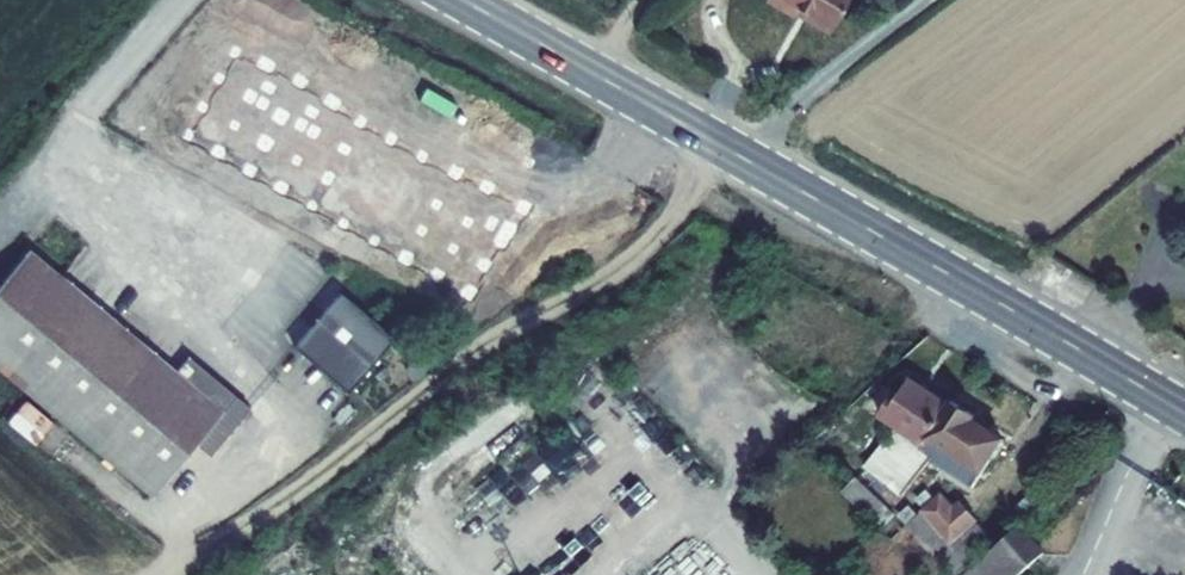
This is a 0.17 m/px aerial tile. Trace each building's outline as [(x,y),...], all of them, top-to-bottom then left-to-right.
[(790,12),(794,5),(799,8),(802,15),(828,30),(845,0),(770,0),(790,12)] [(242,44),(195,130),(481,287),(511,234),(516,237),(537,199),(467,161),(464,166),(338,97),(341,92),(278,57),(275,62),(242,44)] [(32,253),(0,291),(0,370),(155,498),(225,414),(32,253)] [(399,342),(345,296),(298,350),(352,397),(399,342)] [(241,400),(192,360),(181,374),(229,414),(241,400)] [(879,420),(922,450),(920,454),(891,434),(864,468),(902,496),(930,463),(972,488),(991,458),(996,458),(1001,450),(999,446),(1003,439),(976,422),(978,419),(954,404),(951,409),(911,382),(899,400),(894,396),(879,420)] [(229,414),(202,446),(215,457),(254,412),(241,400),(229,414)] [(461,423),(476,412),(470,405),(456,415),(461,423)] [(883,506),(856,479),(842,493),(870,521),(883,506)] [(996,543),(959,501),(954,506),(943,495),(934,503),(924,512),(915,520),(907,528),(949,574),(961,574),(996,543)] [(927,497),(918,505),(924,512),(934,503),(927,497)] [(879,529),(893,515),(883,506),(870,521),(879,529)] [(908,513),(900,521),(907,528),(915,520),(908,513)] [(1045,554),(1021,526),(1020,526),(966,574),(1021,574),(1045,554)]
